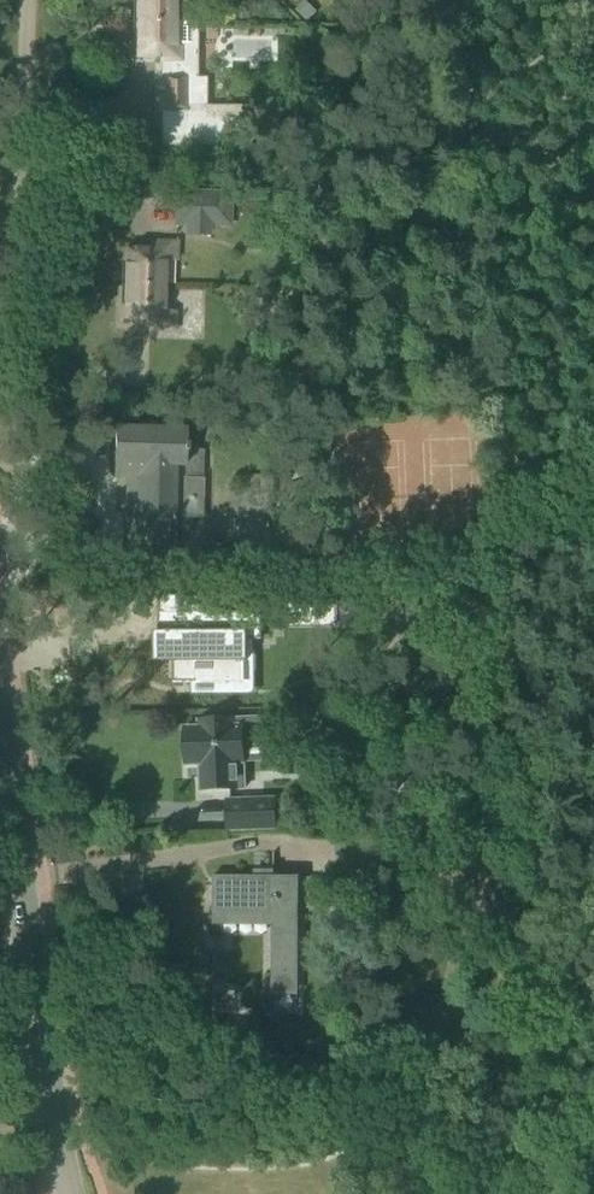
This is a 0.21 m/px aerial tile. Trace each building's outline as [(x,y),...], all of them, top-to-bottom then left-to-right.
[(138,21),(182,22),(182,20),(182,3),(185,2),(188,0),(138,0),(138,21)] [(296,10),(308,22),(317,13),(305,1),(296,10)] [(182,22),(138,21),(137,57),(162,57),(162,77),(161,77),(160,111),(186,111),(187,146),(246,145),(246,106),(206,105),(206,77),(197,77),(196,20),(182,20),(182,22)] [(194,235),(208,235),(209,225),(229,225),(230,194),(208,194),(177,193),(176,224),(188,224),(187,230),(194,230),(194,235)] [(127,250),(126,285),(164,286),(164,261),(179,261),(179,244),(177,244),(177,243),(152,242),(151,251),(127,250)] [(126,285),(125,320),(150,321),(149,329),(175,330),(175,312),(163,312),(164,286),(126,285)] [(136,557),(173,558),(173,530),(190,531),(190,517),(202,517),(203,451),(186,451),(187,430),(115,428),(114,464),(116,464),(115,478),(127,478),(125,557),(136,557)] [(338,601),(299,601),(299,603),(299,606),(299,622),(299,623),(338,623),(338,601)] [(158,631),(154,631),(154,662),(173,662),(173,682),(196,682),(196,681),(196,672),(214,673),(214,682),(222,682),(234,682),(242,682),(242,662),(248,662),(248,640),(262,640),(261,612),(206,612),(206,613),(159,613),(159,629),(158,629),(158,631)] [(273,744),(272,718),(199,720),(199,728),(185,728),(186,764),(200,764),(201,790),(245,789),(244,745),(273,744)] [(227,800),(228,830),(275,829),(274,799),(227,800)] [(390,880),(390,870),(369,870),(369,880),(381,880),(390,880)] [(213,916),(272,916),(272,995),(298,995),(299,877),(213,876),(213,916)]
